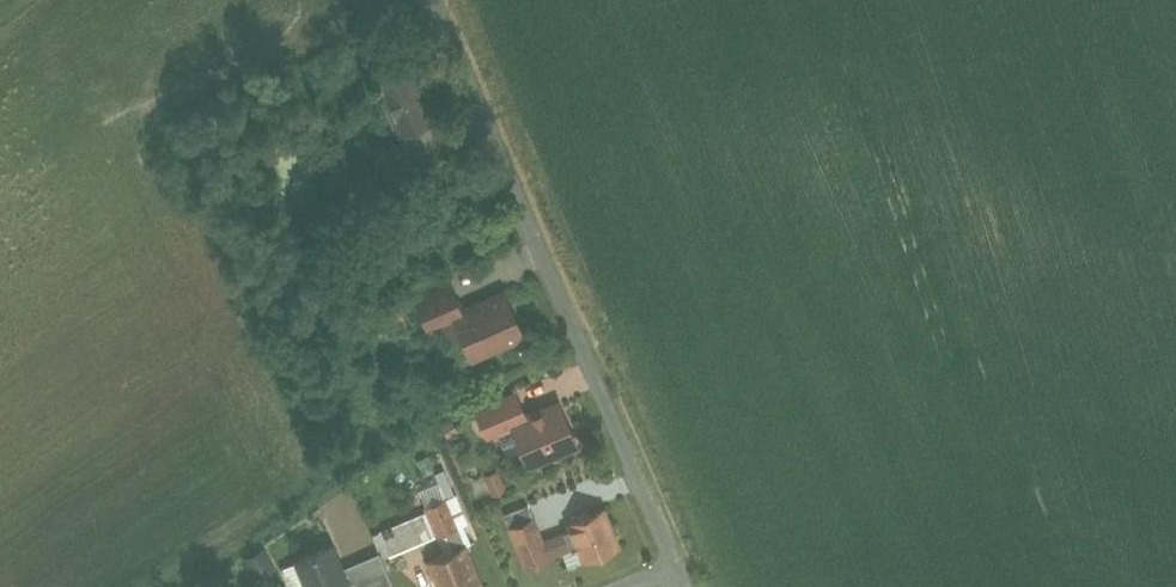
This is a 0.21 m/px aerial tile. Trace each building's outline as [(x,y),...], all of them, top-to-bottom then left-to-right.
[(370,87),(399,157),(366,170),(380,204),(453,174),(411,71),(370,87)] [(460,316),(472,311),(471,308),(458,279),(421,296),(437,331),(462,321),(460,316)] [(481,364),(537,340),(514,289),(471,308),(472,311),(460,316),(462,321),(481,364)] [(499,445),(522,436),(517,424),(537,416),(535,414),(526,391),(484,408),(499,445)] [(536,469),(589,446),(570,399),(535,414),(537,416),(517,424),(522,436),(536,469)] [(466,430),(459,422),(450,431),(457,439),(466,430)] [(442,471),(435,458),(423,465),(430,478),(442,471)] [(514,489),(505,469),(489,476),(491,479),(497,493),(498,496),(514,489)] [(497,493),(491,479),(485,483),(472,476),(468,478),(479,505),(497,493)] [(387,533),(398,558),(465,531),(452,500),(430,510),(432,514),(387,533)] [(517,527),(541,518),(536,507),(513,516),(517,527)] [(629,548),(614,508),(575,523),(577,530),(585,551),(590,563),(629,548)] [(559,561),(551,540),(542,517),(541,518),(517,527),(515,528),(532,572),(559,561)] [(585,551),(577,530),(551,540),(559,561),(585,551)] [(341,541),(299,558),(302,566),(289,571),(295,586),(360,586),(350,562),(341,541)] [(474,545),(432,563),(442,586),(492,586),(474,545)] [(271,547),(250,558),(262,582),(283,571),(271,547)] [(350,562),(360,586),(396,586),(380,549),(350,562)]
